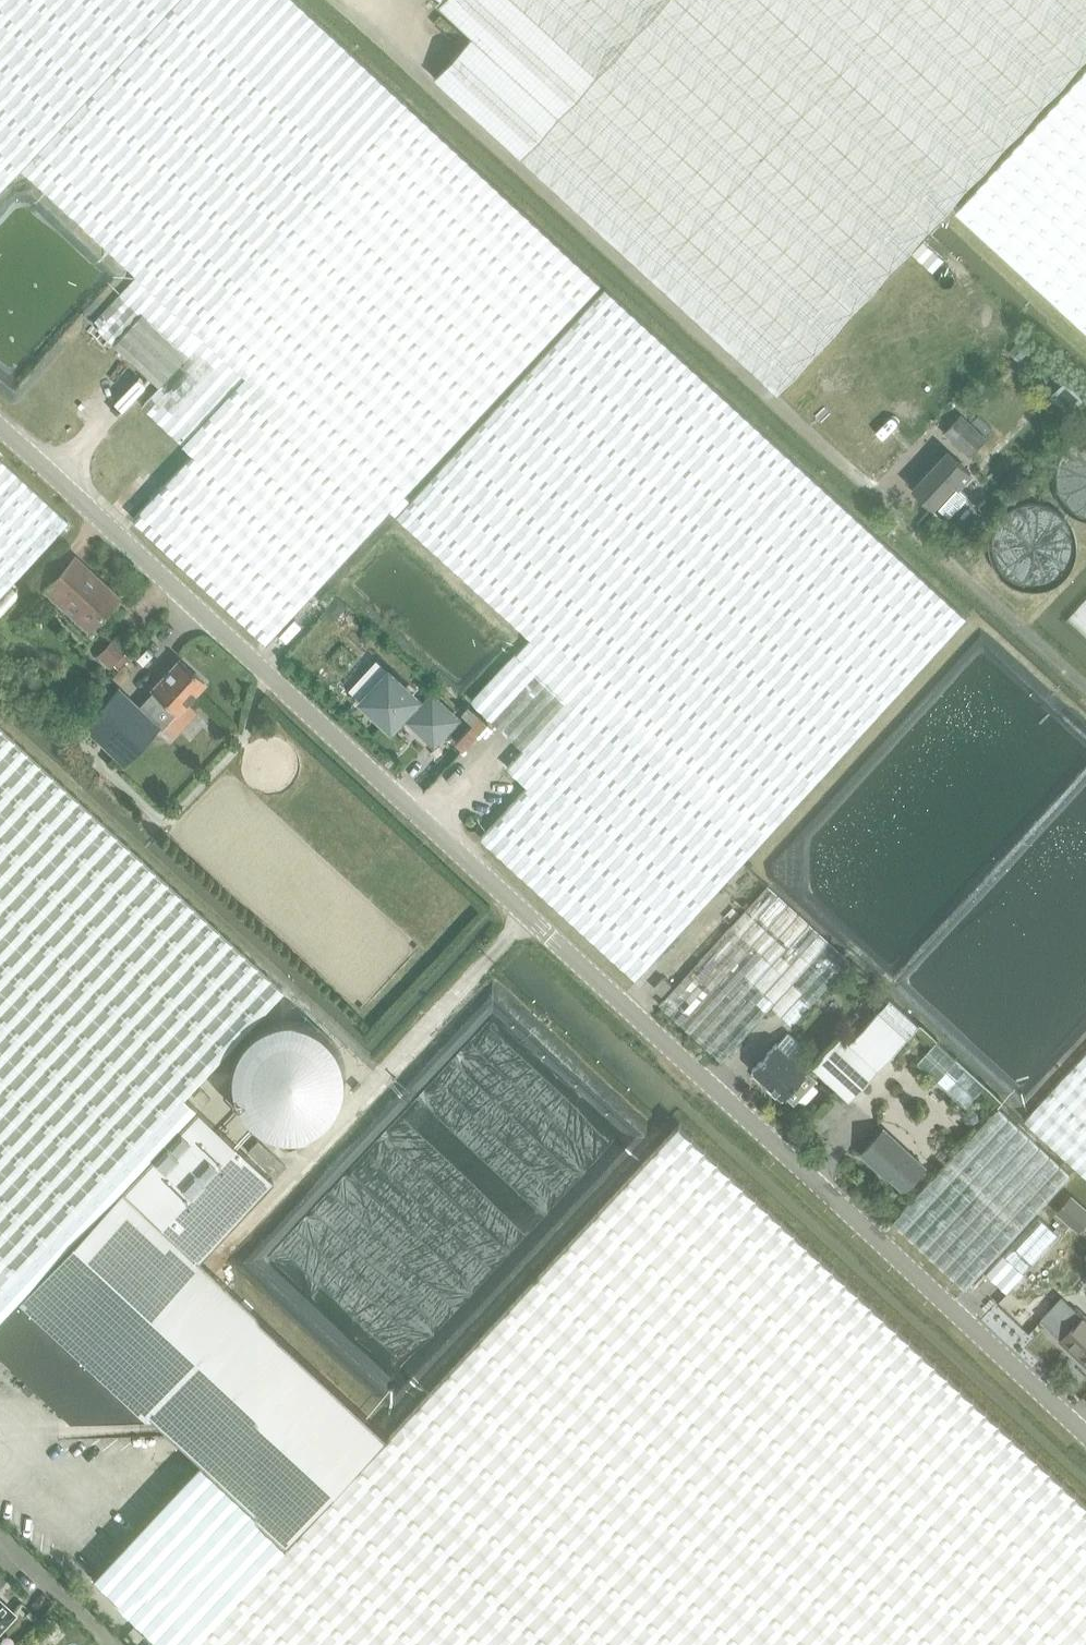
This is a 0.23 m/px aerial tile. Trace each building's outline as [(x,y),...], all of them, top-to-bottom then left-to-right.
[(20,165),(18,164),(169,0),(0,0),(0,187),(20,165)] [(18,164),(20,165),(25,169),(138,275),(245,376),(246,377),(245,378),(183,443),(194,452),(132,517),(136,520),(245,622),(263,638),(266,641),(408,488),(600,280),(411,105),(298,0),(169,0),(18,164)] [(436,2),(472,35),(436,75),(778,390),(1085,55),(1085,0),(438,0),(436,2)] [(957,210),(1085,328),(1085,69),(957,210)] [(944,257),(924,239),(913,251),(933,269),(944,257)] [(138,275),(93,323),(123,351),(161,386),(142,405),(144,407),(177,437),(183,443),(245,378),(246,377),(245,376),(138,275)] [(396,513),(529,636),(516,651),(568,699),(523,746),(505,766),(526,784),(478,836),(638,983),(791,814),(971,615),(798,459),(605,283),(505,393),(396,513)] [(1022,338),(1010,351),(1019,360),(1032,347),(1022,338)] [(970,454),(987,436),(961,413),(944,431),(970,454)] [(971,472),(947,450),(914,486),(934,504),(935,502),(950,516),(969,495),(958,486),(971,472)] [(66,522),(0,461),(0,595),(66,522)] [(87,629),(114,599),(96,582),(99,579),(74,556),(43,588),(87,629)] [(337,596),(324,609),(334,618),(347,605),(337,596)] [(95,654),(113,671),(129,655),(111,638),(95,654)] [(472,699),(523,746),(568,699),(516,651),(472,699)] [(176,711),(202,682),(178,659),(151,688),(154,690),(139,706),(118,685),(81,725),(122,764),(158,725),(156,723),(171,707),(176,711)] [(435,741),(456,718),(433,697),(424,707),(416,700),(418,698),(390,672),(364,700),(392,725),(410,706),(418,714),(412,720),(435,741)] [(282,985),(0,723),(0,1289),(282,985)] [(685,1027),(721,1060),(771,1005),(792,1025),(851,962),(768,886),(659,1004),(685,1027)] [(663,975),(654,986),(662,994),(672,983),(663,975)] [(890,997),(878,1010),(907,1036),(918,1023),(890,997)] [(849,1098),(907,1036),(878,1010),(849,1041),(840,1032),(811,1064),(849,1098)] [(783,1096),(786,1093),(794,1101),(817,1076),(795,1056),(804,1046),(788,1032),(778,1043),(776,1041),(752,1067),(783,1096)] [(937,1040),(918,1060),(966,1105),(985,1085),(937,1040)] [(1022,1119),(1085,1177),(1085,1048),(1025,1115),(1022,1119)] [(68,1419),(147,1415),(172,1438),(197,1461),(91,1575),(166,1644),(196,1644),(287,1545),(387,1435),(245,1303),(197,1259),(245,1208),(272,1179),(245,1155),(195,1108),(9,1308),(0,1300),(0,1355),(68,1419)] [(965,1287),(1071,1172),(1001,1108),(947,1166),(895,1223),(965,1287)] [(679,1115),(387,1435),(287,1545),(196,1644),(1085,1644),(1085,1496),(679,1115)] [(903,1187),(924,1165),(884,1127),(861,1152),(888,1177),(890,1175),(903,1187)] [(1057,1212),(1072,1225),(1085,1211),(1085,1209),(1072,1196),(1057,1212)] [(1007,1292),(1060,1234),(1038,1215),(985,1273),(1007,1292)] [(1043,1318),(1062,1336),(1058,1340),(1085,1366),(1085,1314),(1084,1312),(1080,1315),(1062,1298),(1043,1318)] [(15,1612),(0,1598),(0,1629),(15,1612)]
